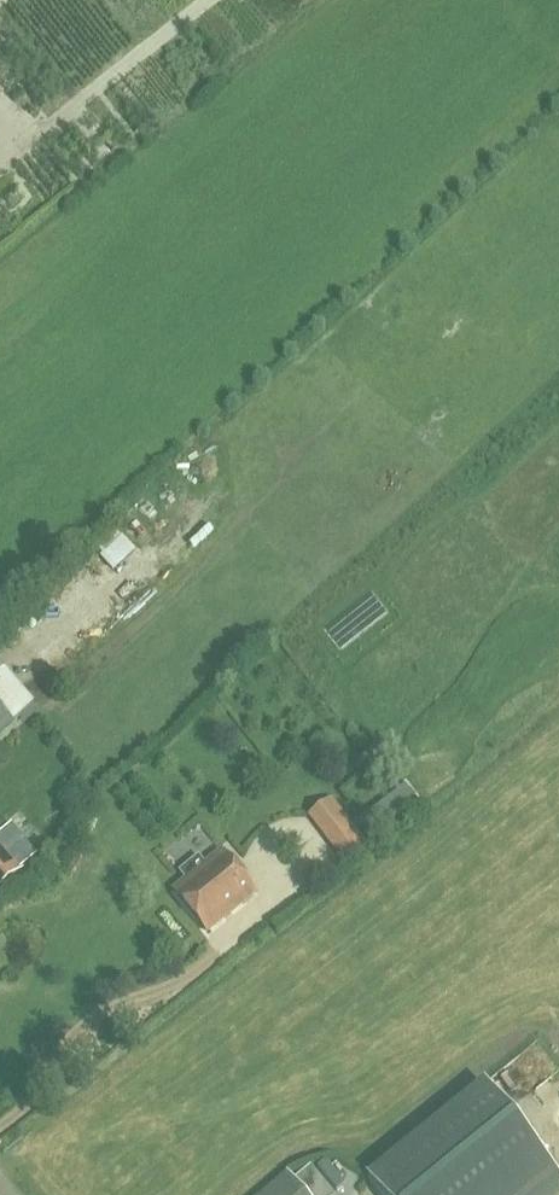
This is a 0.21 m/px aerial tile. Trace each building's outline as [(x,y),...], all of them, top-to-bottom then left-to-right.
[(22,714),(0,689),(0,733),(22,714)] [(347,859),(367,844),(355,828),(335,843),(347,859)] [(21,869),(33,859),(17,839),(5,849),(0,844),(0,888),(22,869),(21,869)] [(187,881),(175,891),(207,931),(254,893),(222,853),(206,866),(198,857),(180,872),(187,881)] [(368,1178),(382,1194),(547,1194),(558,1185),(558,1166),(487,1079),(368,1178)] [(287,1175),(263,1194),(303,1194),(287,1175)]
